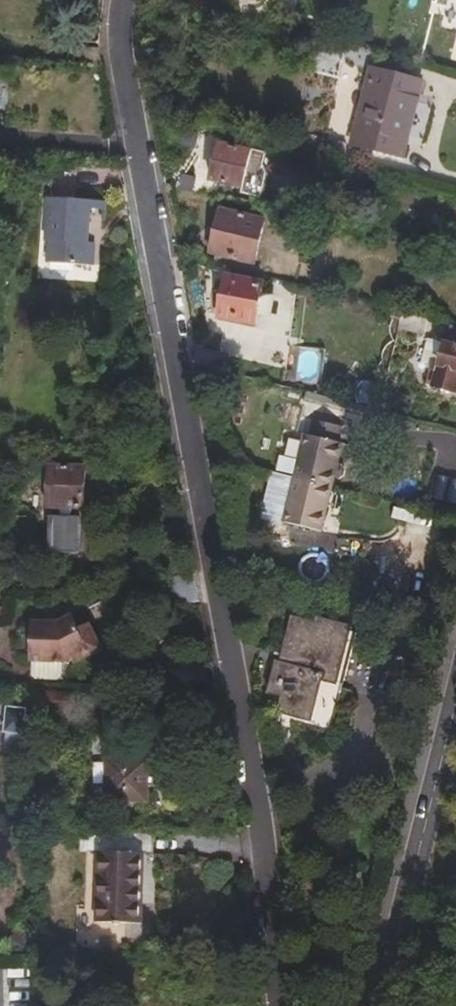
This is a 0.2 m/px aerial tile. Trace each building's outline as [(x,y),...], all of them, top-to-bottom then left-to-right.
[(324,78),(329,58),(337,60),(341,43),(312,36),(302,73),(324,78)] [(332,80),(337,60),(329,58),(324,78),(332,80)] [(398,157),(416,81),(365,69),(345,146),(398,157)] [(246,174),(249,153),(249,152),(218,144),(209,180),(241,189),(241,195),(258,200),(263,178),(246,174)] [(263,178),(268,159),(249,153),(246,174),(263,178)] [(87,243),(88,200),(46,198),(44,242),(47,242),(46,265),(91,267),(92,243),(87,243)] [(253,263),(264,219),(220,209),(210,252),(253,263)] [(247,323),(255,285),(226,277),(217,316),(247,323)] [(420,333),(424,319),(399,313),(396,327),(420,333)] [(438,365),(444,342),(437,341),(431,364),(438,365)] [(455,384),(455,345),(444,342),(438,365),(431,364),(426,382),(454,389),(455,384)] [(336,466),(341,447),(336,445),(339,429),(311,422),(308,438),(304,437),(293,481),(330,490),(333,478),(336,466)] [(79,507),(81,467),(46,465),(44,505),(48,505),(75,507),(79,507)] [(343,477),(344,472),(341,468),(336,466),(333,478),(337,479),(340,479),(343,477)] [(319,534),(330,490),(293,481),(282,526),(319,534)] [(75,517),(75,507),(48,505),(48,516),(75,517)] [(75,552),(76,517),(75,517),(48,516),(46,516),(45,552),(75,552)] [(195,574),(169,578),(173,606),(200,601),(195,574)] [(74,619),(51,632),(48,625),(35,625),(34,665),(38,665),(67,666),(72,667),(76,665),(79,668),(107,653),(93,627),(82,632),(74,619)] [(330,694),(348,639),(344,639),(324,631),(322,636),(319,636),(300,630),(301,627),(298,626),(283,670),(278,668),(270,695),(284,699),(276,724),(279,725),(284,711),(308,719),(317,691),(330,694)] [(68,675),(67,666),(38,665),(38,674),(43,679),(62,680),(68,675)] [(24,745),(24,728),(22,728),(23,706),(5,706),(5,745),(24,745)] [(147,803),(148,764),(107,763),(108,803),(147,803)] [(138,926),(140,853),(152,852),(152,832),(74,831),(73,852),(94,852),(92,924),(138,926)]
